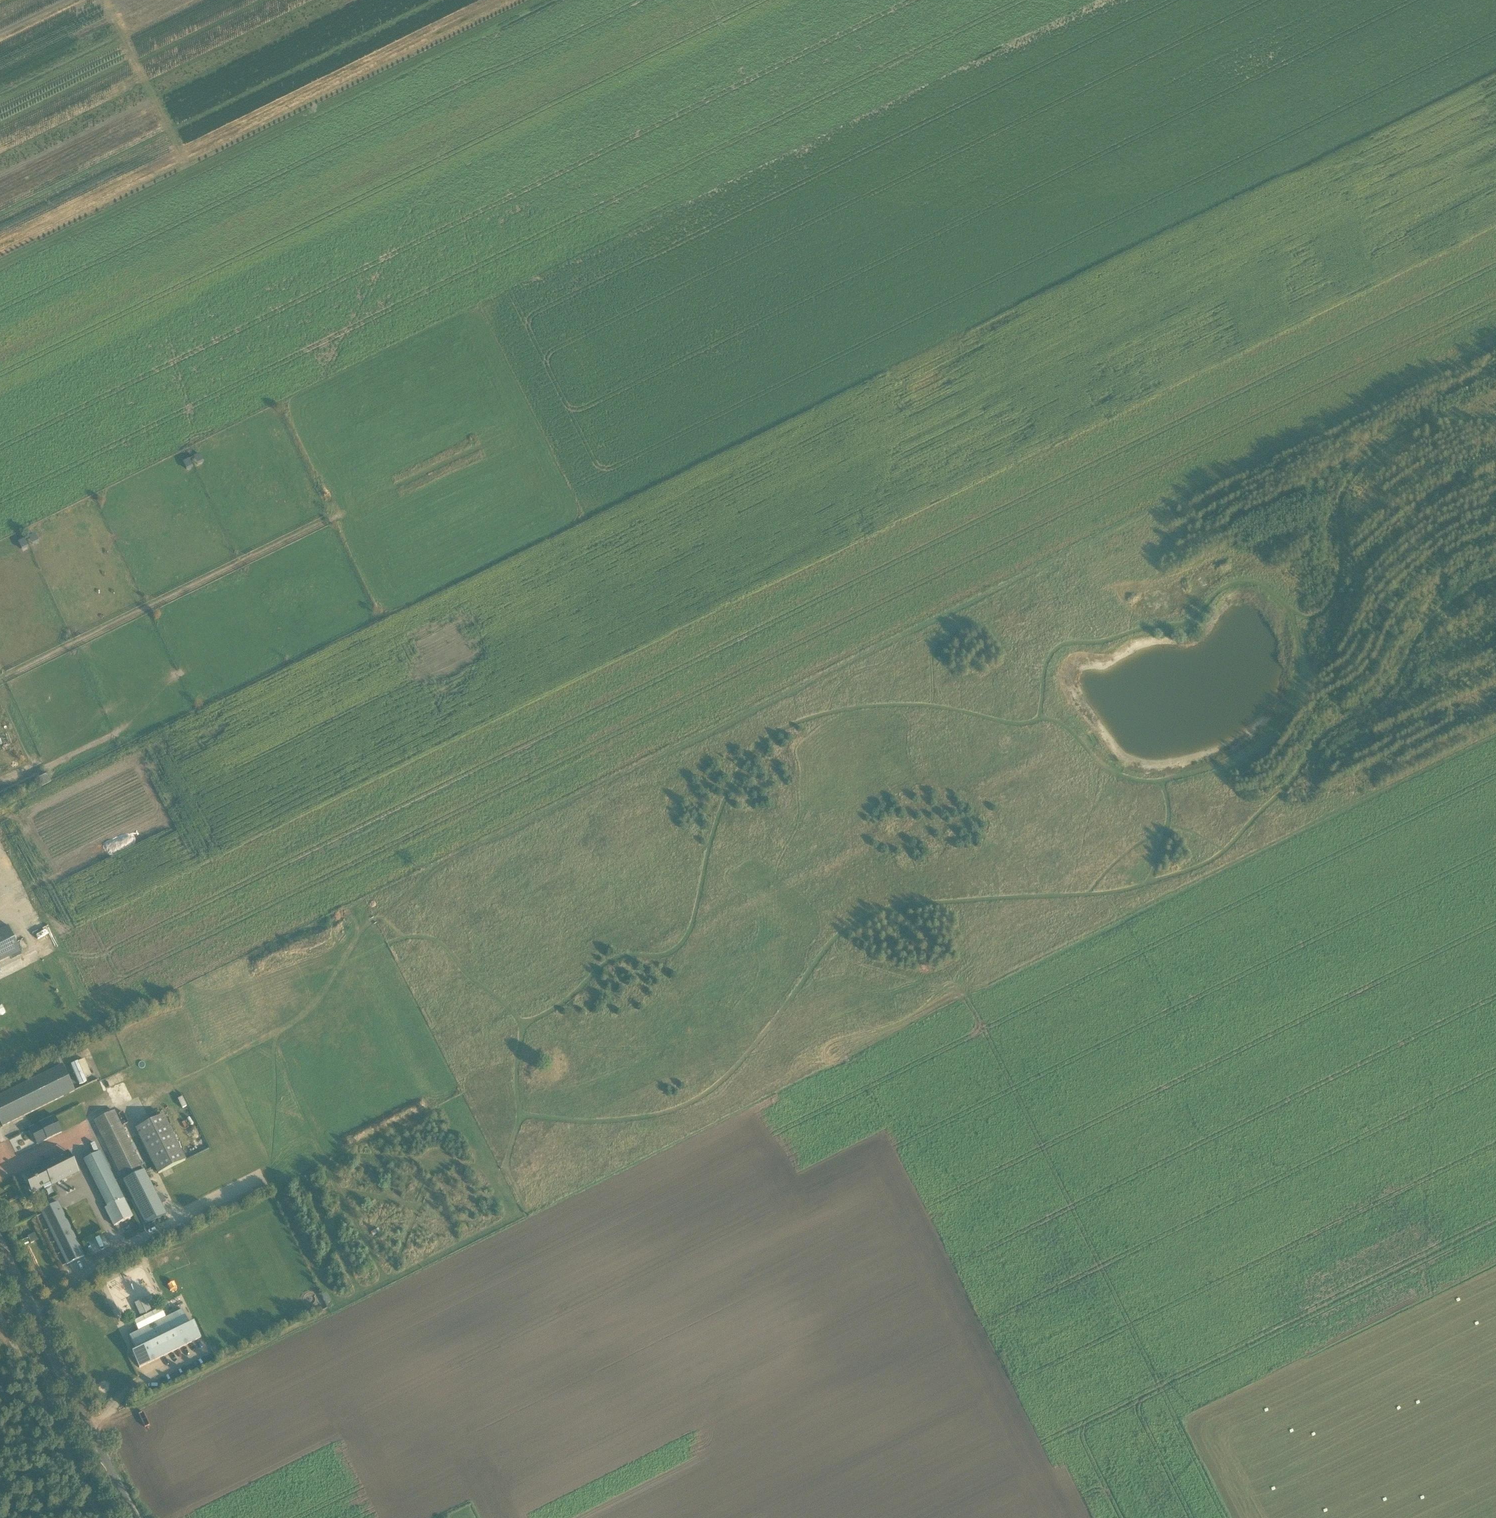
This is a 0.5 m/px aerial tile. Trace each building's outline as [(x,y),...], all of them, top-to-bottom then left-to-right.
[(198,465),(204,462),(199,453),(193,456),(198,465)] [(194,457),(182,461),(185,471),(197,468),(194,457)] [(30,543),(37,541),(36,534),(29,536),(30,543)] [(22,540),(17,542),(21,549),(26,547),(22,540)] [(46,773),(37,777),(42,786),(50,782),(46,773)] [(20,952),(8,926),(0,930),(0,962),(20,952)] [(32,933),(37,943),(46,939),(46,938),(51,935),(47,926),(32,933)] [(79,1085),(86,1082),(84,1076),(89,1073),(83,1059),(71,1064),(79,1085)] [(2,1127),(74,1091),(62,1065),(0,1096),(0,1122),(2,1127)] [(114,1111),(94,1122),(123,1180),(144,1170),(114,1111)] [(185,1160),(163,1115),(135,1129),(157,1174),(185,1160)] [(35,1145),(61,1133),(54,1116),(27,1128),(35,1145)] [(17,1154),(32,1148),(28,1140),(31,1138),(28,1131),(10,1139),(17,1154)] [(121,1196),(100,1152),(84,1160),(97,1186),(101,1184),(110,1201),(121,1196)] [(44,1190),(77,1174),(67,1153),(56,1158),(57,1160),(25,1176),(34,1193),(43,1188),(44,1190)] [(144,1172),(123,1182),(145,1226),(146,1226),(166,1216),(144,1172)] [(132,1217),(123,1199),(105,1209),(114,1227),(132,1217)] [(41,1211),(67,1265),(84,1256),(58,1203),(41,1211)] [(321,1295),(325,1304),(330,1302),(326,1293),(321,1295)] [(132,1353),(139,1368),(201,1338),(193,1323),(189,1325),(182,1311),(129,1336),(136,1351),(132,1353)]
